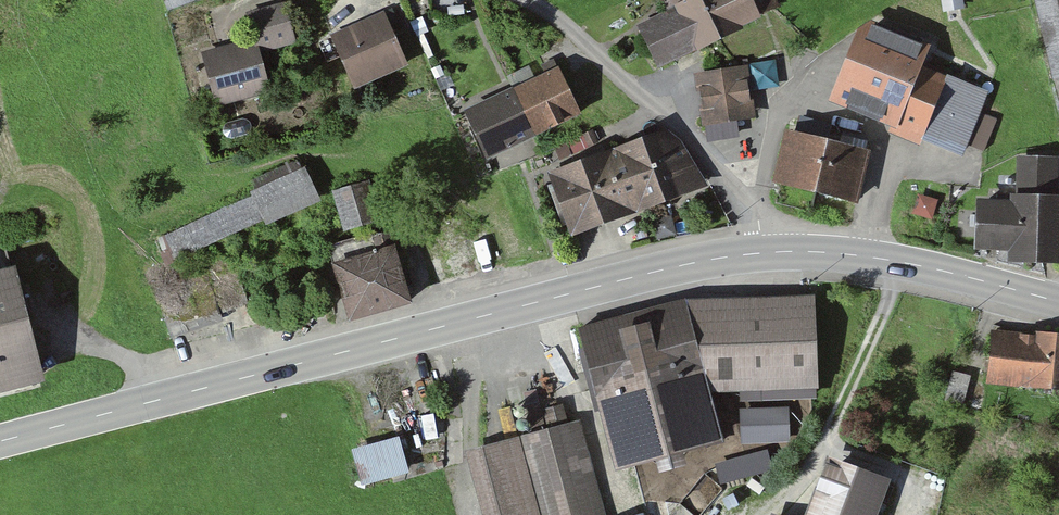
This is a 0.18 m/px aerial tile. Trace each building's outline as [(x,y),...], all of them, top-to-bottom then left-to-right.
[(633,26),(654,68),(768,11),(762,0),(685,0),(633,26)] [(200,55),(215,111),(270,96),(259,56),(296,46),(285,4),(248,14),(255,40),(200,55)] [(382,14),(333,33),(352,83),(401,65),(382,14)] [(987,93),(858,43),(832,110),(961,160),(987,93)] [(694,75),(702,129),(756,121),(748,67),(694,75)] [(555,71),(463,107),(481,155),(573,119),(555,71)] [(670,125),(545,174),(568,235),(693,186),(670,125)] [(870,152),(785,131),(772,182),(856,204),(870,152)] [(300,174),(150,238),(163,268),(313,204),(300,174)] [(331,194),(343,236),(381,226),(369,183),(331,194)] [(977,199),(974,250),(1005,252),(1005,259),(1058,262),(1058,196),(1007,193),(1007,201),(977,199)] [(331,268),(348,327),(413,308),(395,249),(331,268)] [(200,268),(152,285),(170,337),(219,320),(200,268)] [(33,389),(9,271),(0,273),(0,396),(33,389)] [(702,391),(813,385),(808,299),(680,302),(702,391)] [(680,302),(574,328),(610,471),(715,444),(702,391),(680,302)] [(991,329),(985,380),(1058,389),(1058,337),(991,329)] [(743,402),(743,443),(796,443),(796,402),(743,402)] [(462,456),(479,514),(602,514),(577,425),(462,456)] [(391,441),(345,452),(353,486),(399,475),(391,441)] [(775,475),(774,452),(719,455),(721,478),(775,475)] [(884,479),(823,456),(800,514),(869,514),(884,479)]
